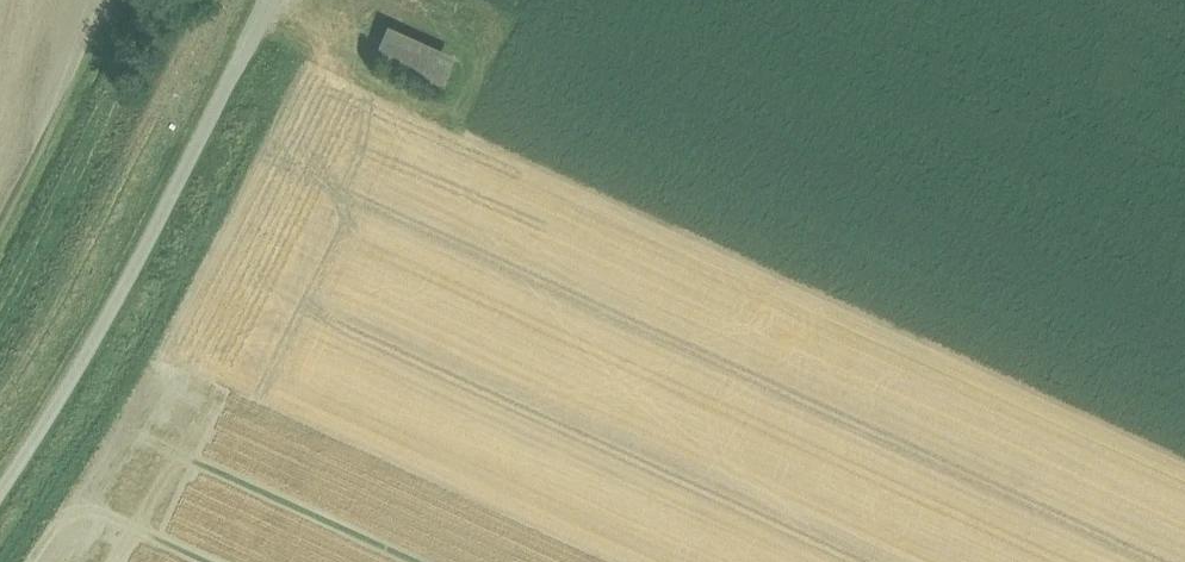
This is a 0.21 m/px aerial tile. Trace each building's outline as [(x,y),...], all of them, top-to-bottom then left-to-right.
[(375,65),(441,94),(457,60),(390,30),(375,65)]
